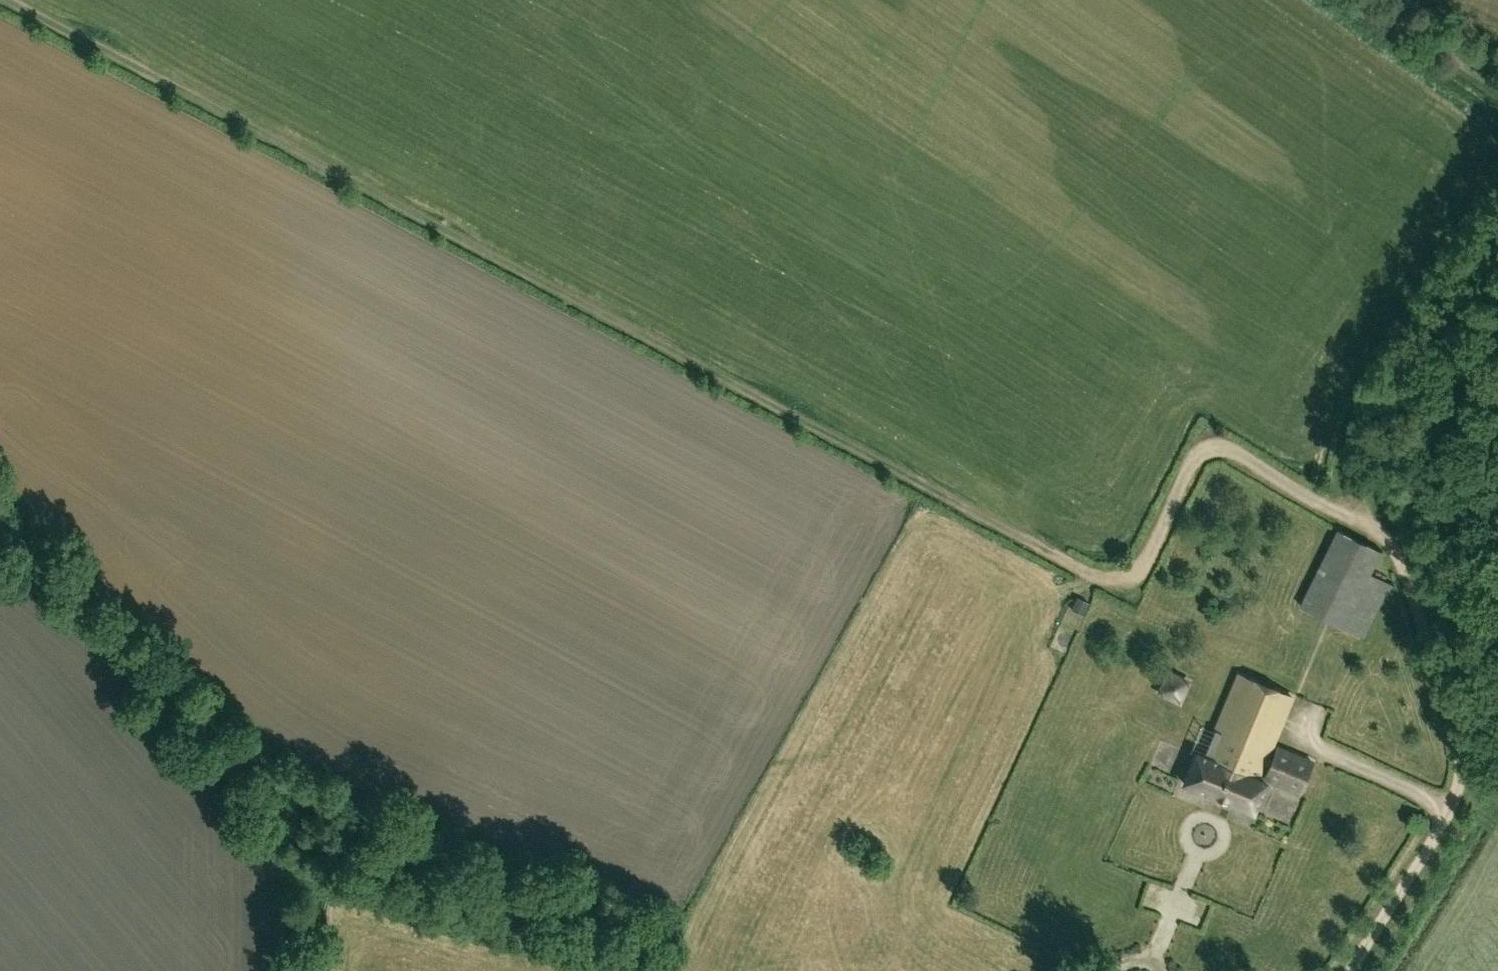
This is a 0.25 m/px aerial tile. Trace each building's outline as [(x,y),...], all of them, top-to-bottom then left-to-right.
[(1346,629),(1384,552),(1340,531),(1302,607),(1346,629)] [(1257,780),(1292,698),(1239,675),(1204,758),(1196,754),(1183,784),(1252,813),(1265,784),(1257,780)] [(1175,706),(1194,712),(1198,698),(1180,692),(1175,706)] [(1313,761),(1278,745),(1265,778),(1302,794),(1313,761)]
